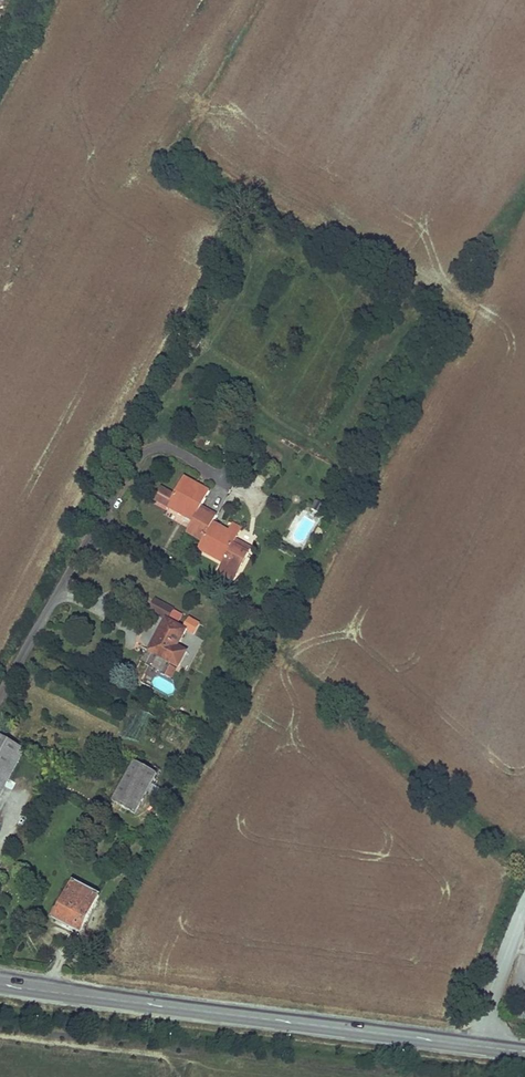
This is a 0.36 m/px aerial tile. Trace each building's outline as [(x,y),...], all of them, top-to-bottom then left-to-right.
[(203,338),(194,332),(187,345),(197,350),(203,338)] [(187,533),(196,537),(210,511),(201,507),(209,492),(184,478),(174,496),(161,489),(155,500),(183,515),(185,512),(195,517),(194,521),(187,533)] [(217,516),(210,511),(196,537),(203,541),(201,545),(212,551),(210,556),(224,563),(221,568),(237,576),(249,553),(243,550),(245,545),(236,541),(242,529),(233,524),(229,531),(214,523),(217,516)] [(195,517),(185,512),(183,515),(194,521),(195,517)] [(212,551),(201,545),(198,549),(210,556),(212,551)] [(237,576),(221,568),(219,573),(235,581),(237,576)] [(167,620),(169,622),(176,610),(157,599),(150,611),(167,620)] [(169,622),(167,620),(156,637),(159,639),(151,651),(170,662),(187,632),(169,622)] [(25,751),(0,737),(0,796),(25,751)] [(151,772),(135,763),(113,801),(135,815),(158,776),(151,772)] [(155,766),(151,772),(158,776),(161,769),(155,766)] [(74,884),(57,916),(72,923),(69,928),(81,934),(100,897),(74,884)] [(57,916),(54,920),(69,928),(72,923),(57,916)]
